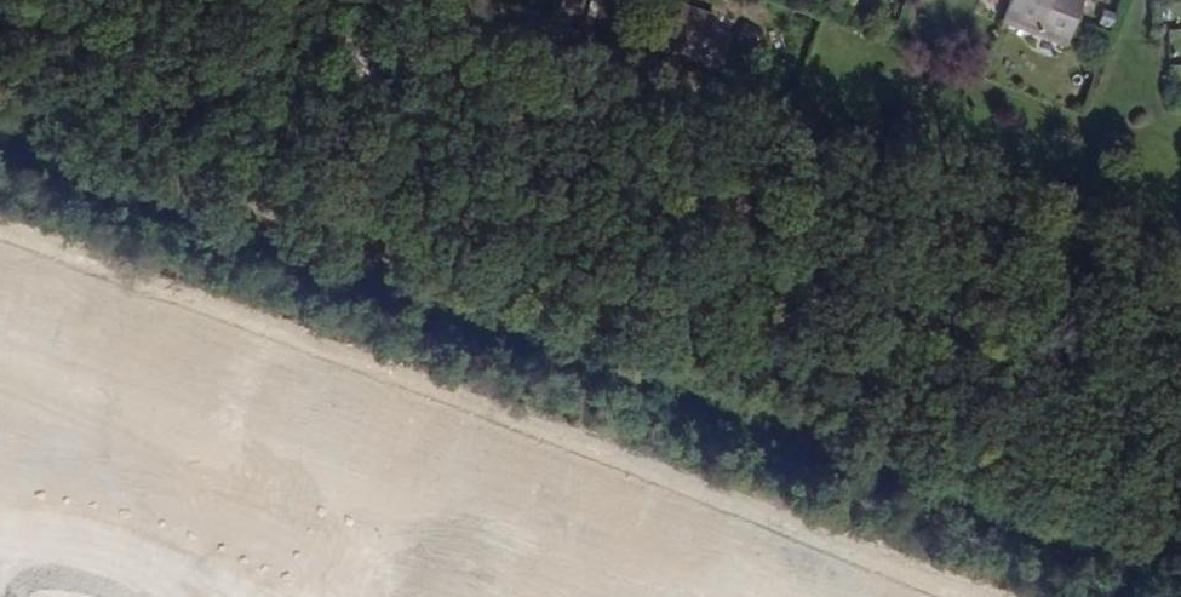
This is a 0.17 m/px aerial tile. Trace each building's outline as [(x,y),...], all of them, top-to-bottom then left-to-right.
[(1002,20),(1065,44),(1082,0),(1010,0),(1002,20)] [(713,27),(678,16),(667,48),(703,60),(713,27)]
